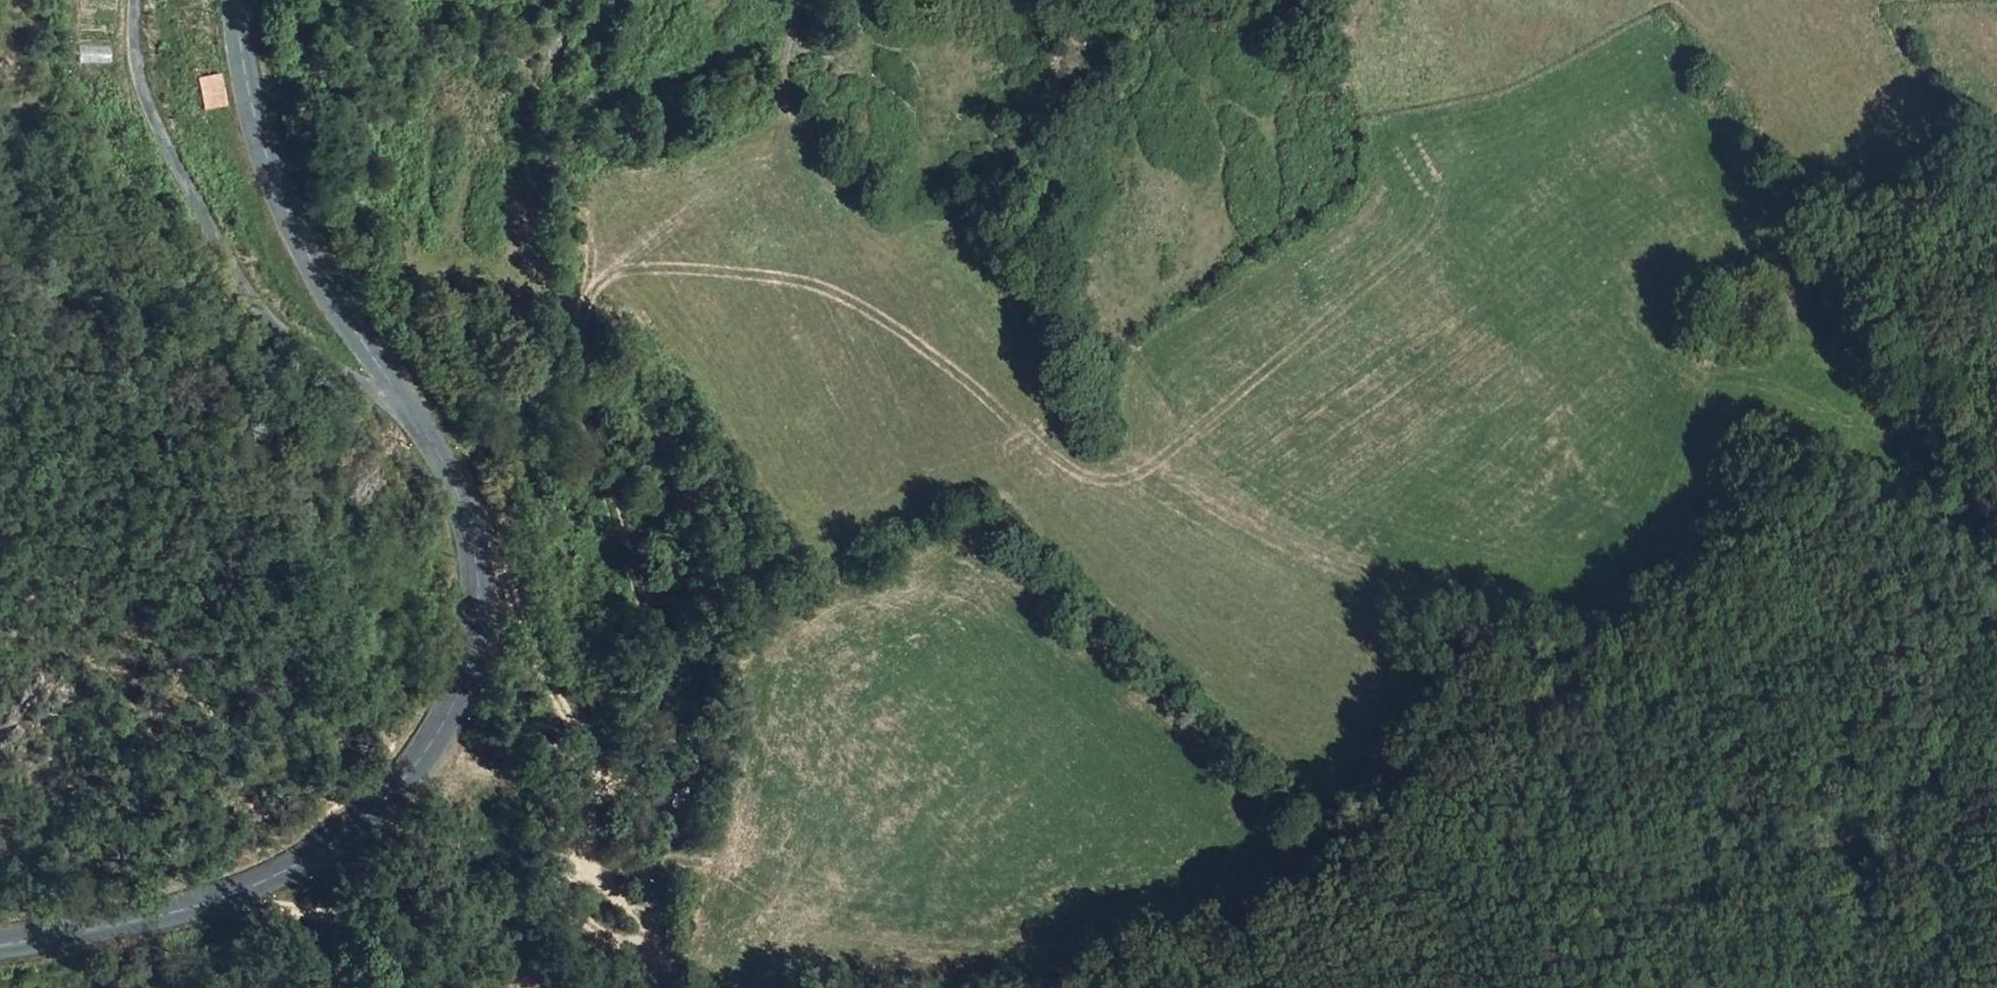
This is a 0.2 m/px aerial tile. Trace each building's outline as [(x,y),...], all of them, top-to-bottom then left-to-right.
[(224,105),(220,74),(196,77),(203,109),(224,105)]
